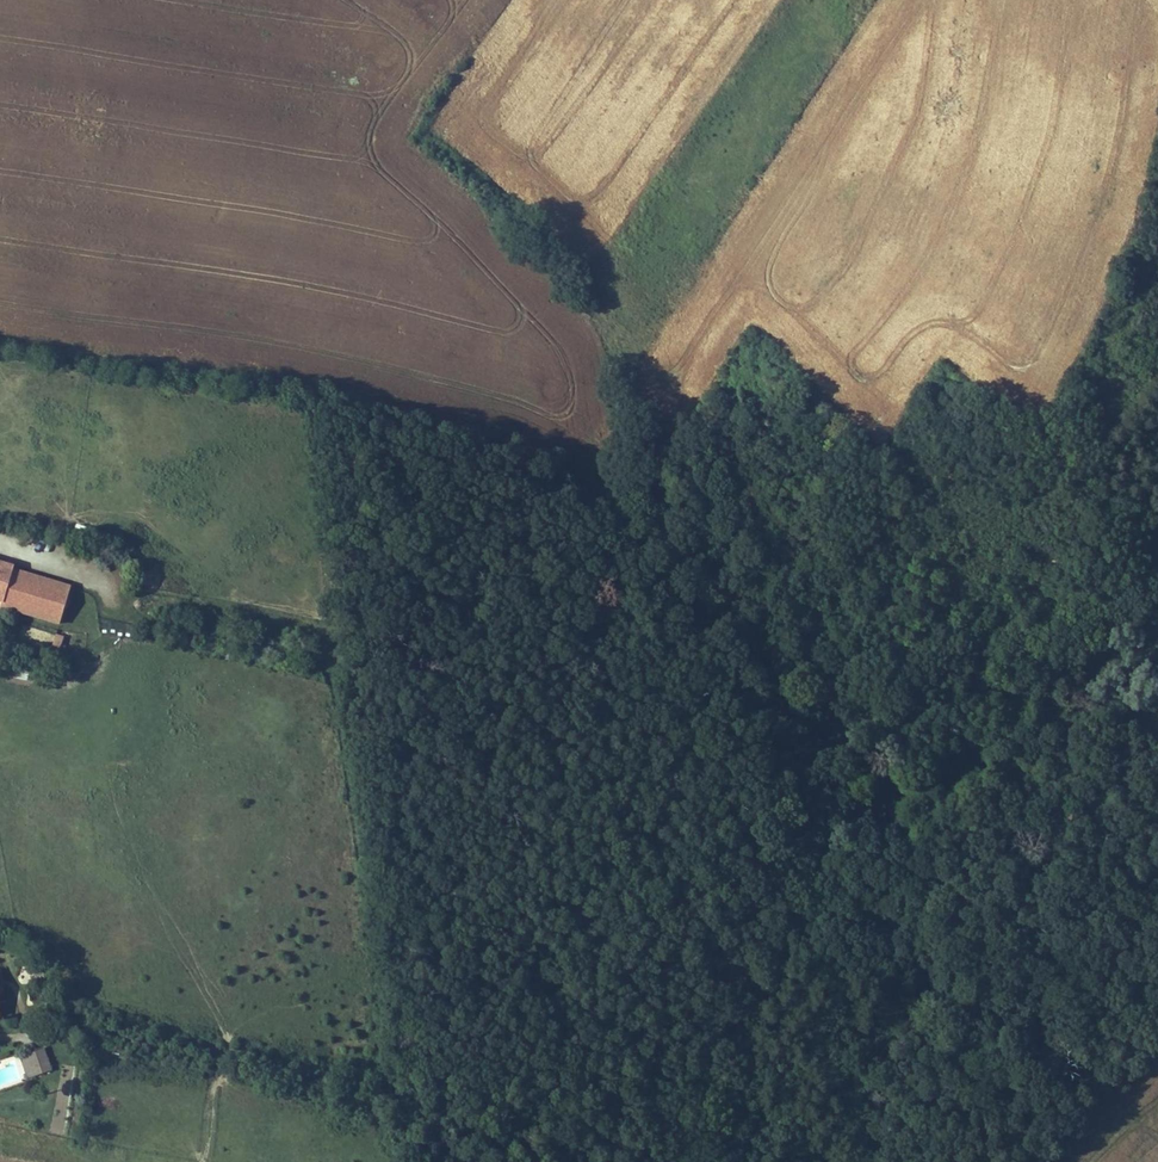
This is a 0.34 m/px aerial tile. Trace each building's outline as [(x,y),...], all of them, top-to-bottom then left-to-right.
[(31,573),(32,570),(0,562),(0,599),(22,605),(20,610),(79,626),(89,589),(31,573)] [(0,599),(0,609),(19,615),(20,610),(22,605),(0,599)] [(60,650),(63,633),(20,627),(18,644),(60,650)] [(13,994),(9,972),(1,973),(4,995),(13,994)] [(32,1018),(32,1004),(20,1004),(20,1018),(32,1018)] [(59,1074),(52,1054),(44,1057),(50,1077),(59,1074)] [(50,1077),(44,1057),(35,1060),(42,1080),(50,1077)] [(35,1060),(29,1062),(36,1082),(42,1080),(35,1060)]
